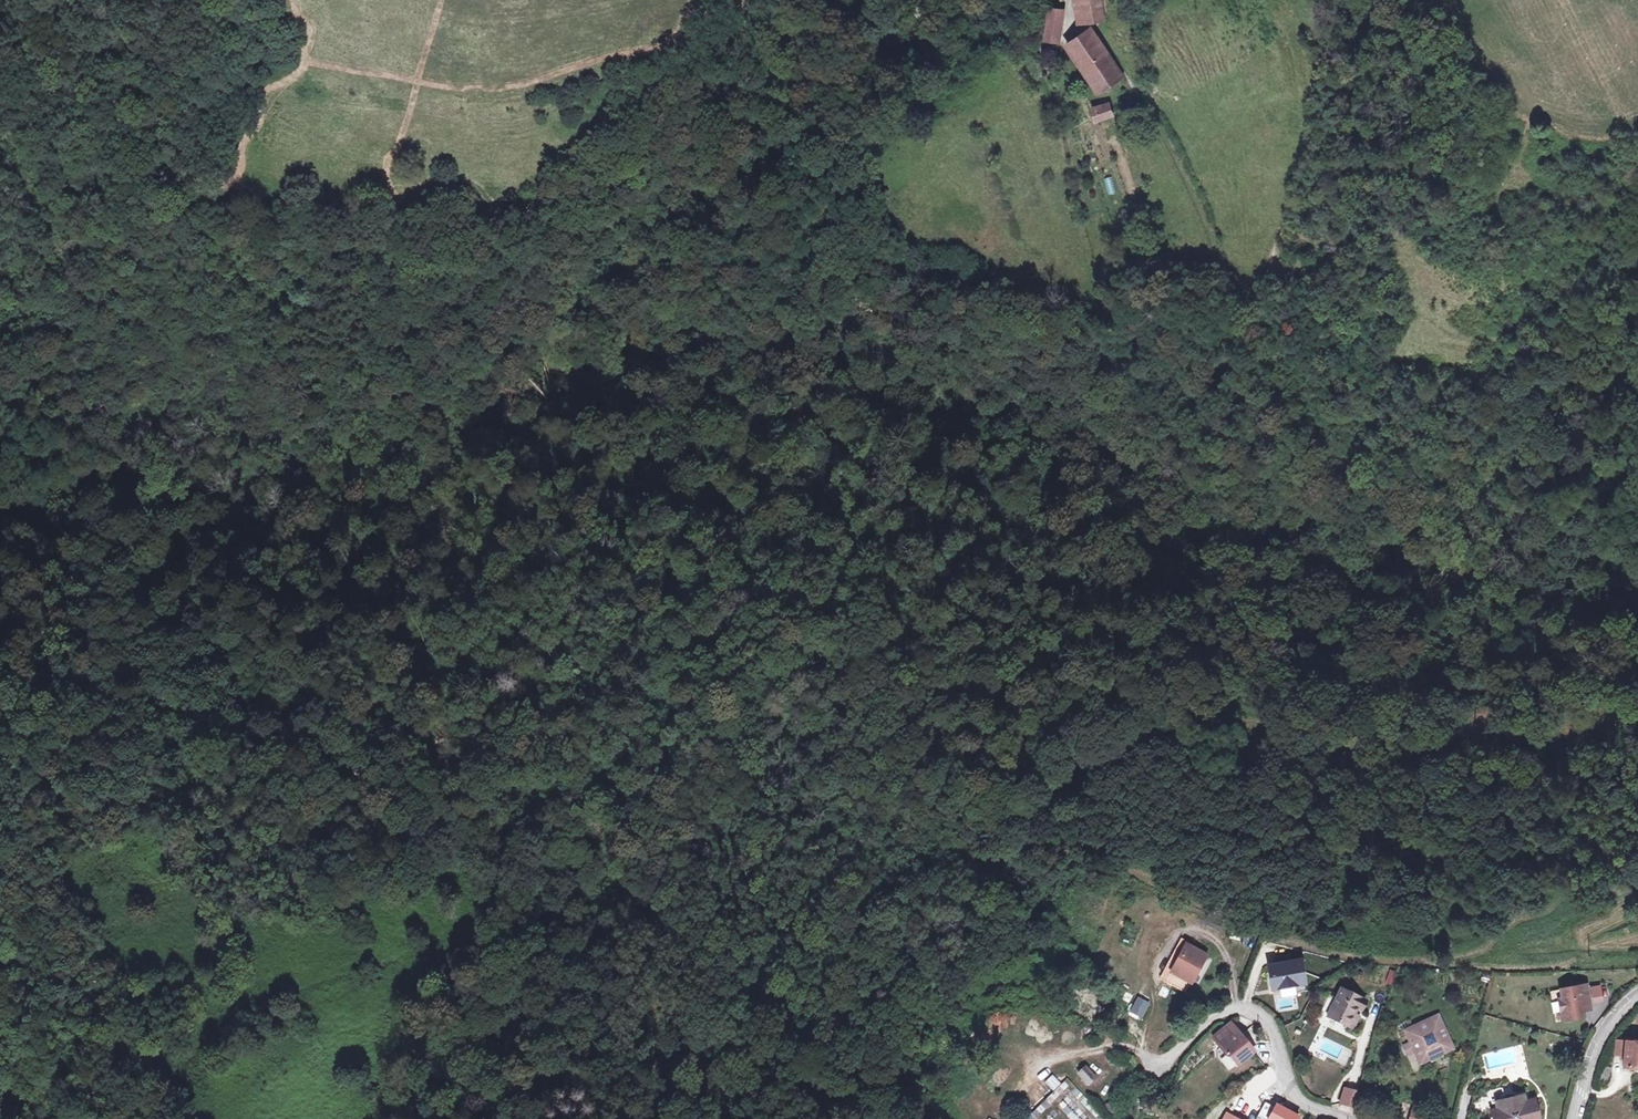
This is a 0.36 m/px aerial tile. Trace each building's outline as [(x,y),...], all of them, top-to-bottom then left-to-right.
[(1075,17),(1097,16),(1095,0),(1072,0),(1075,17)] [(1041,14),(1053,16),(1054,7),(1042,6),(1041,14)] [(1051,37),(1053,16),(1041,14),(1037,36),(1051,37)] [(1060,43),(1089,89),(1113,73),(1084,28),(1060,43)] [(1091,118),(1105,112),(1102,103),(1088,109),(1091,118)] [(1109,177),(1101,180),(1108,195),(1115,192),(1109,177)] [(228,451),(216,451),(217,463),(229,462),(228,451)] [(1208,953),(1187,942),(1173,970),(1194,980),(1208,953)] [(1292,951),(1275,954),(1276,963),(1294,960),(1292,951)] [(1276,963),(1270,964),(1274,985),(1296,982),(1295,977),(1304,975),(1301,959),(1294,960),(1276,963)] [(1392,984),(1395,971),(1389,970),(1386,983),(1392,984)] [(1567,1012),(1568,1020),(1586,1017),(1585,1011),(1584,1005),(1592,1004),(1589,984),(1566,988),(1568,998),(1561,999),(1563,1012),(1567,1012)] [(1603,986),(1593,988),(1595,998),(1604,996),(1603,986)] [(1340,990),(1328,1016),(1354,1028),(1359,1016),(1354,1014),(1357,1007),(1359,1008),(1363,1000),(1340,990)] [(1143,1017),(1148,1000),(1136,996),(1131,1014),(1143,1017)] [(1435,1016),(1425,1021),(1425,1023),(1417,1027),(1416,1024),(1404,1029),(1410,1042),(1406,1043),(1409,1051),(1413,1050),(1418,1062),(1429,1057),(1431,1061),(1454,1051),(1442,1023),(1438,1025),(1435,1016)] [(1239,1060),(1255,1047),(1233,1019),(1214,1034),(1228,1051),(1232,1051),(1239,1060)] [(1617,1042),(1616,1053),(1626,1055),(1625,1067),(1636,1068),(1635,1071),(1637,1072),(1637,1045),(1617,1042)] [(1086,1065),(1076,1073),(1086,1085),(1096,1077),(1086,1065)] [(1052,1074),(1044,1082),(1052,1090),(1060,1082),(1052,1074)] [(1357,1106),(1361,1092),(1345,1088),(1341,1101),(1357,1106)] [(1244,1103),(1235,1092),(1227,1099),(1236,1110),(1244,1103)] [(1534,1099),(1525,1100),(1524,1095),(1496,1101),(1498,1108),(1492,1109),(1492,1118),(1539,1118),(1534,1099)] [(1084,1096),(1079,1101),(1095,1117),(1100,1112),(1084,1096)] [(1413,1109),(1410,1118),(1424,1118),(1426,1112),(1413,1109)]
